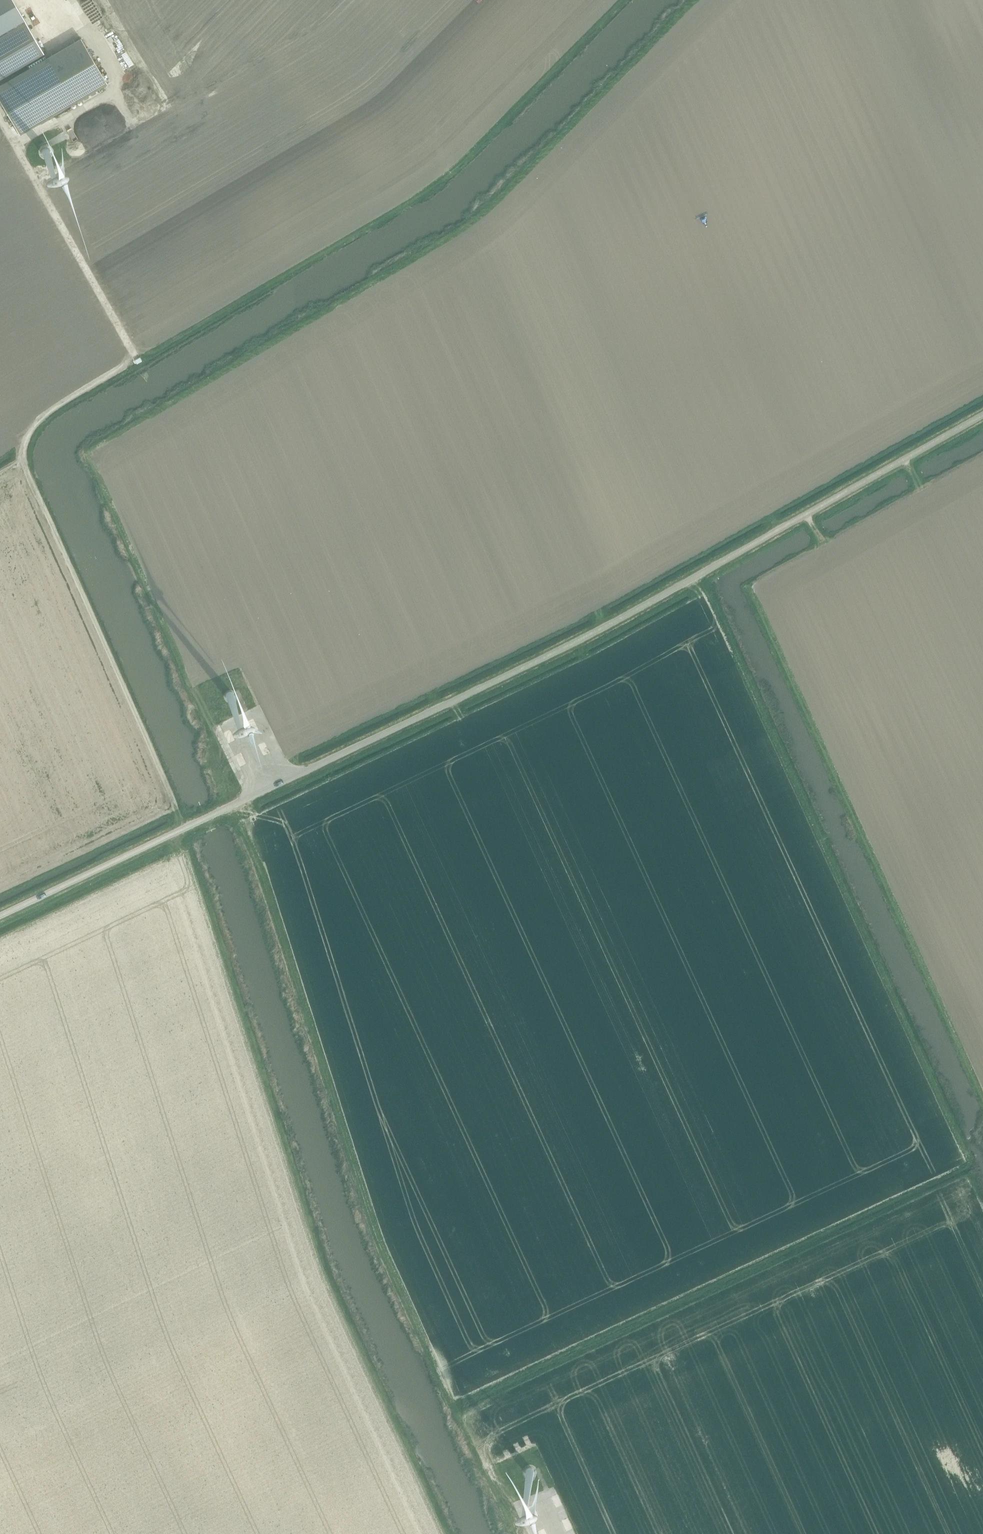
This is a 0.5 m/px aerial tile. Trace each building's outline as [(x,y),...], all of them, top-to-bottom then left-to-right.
[(24,19),(13,0),(0,0),(0,33),(24,19)] [(90,16),(96,12),(91,3),(84,7),(90,16)] [(98,27),(103,24),(98,15),(93,18),(98,27)] [(43,53),(25,21),(0,36),(0,78),(43,53)] [(0,84),(0,99),(20,133),(107,81),(80,37),(0,84)] [(254,712),(259,724),(266,720),(261,709),(254,712)] [(231,723),(234,735),(242,732),(238,721),(231,723)] [(271,747),(278,743),(272,732),(265,736),(271,747)] [(542,1494),(536,1496),(540,1507),(546,1505),(542,1494)] [(570,1511),(574,1521),(579,1519),(575,1509),(570,1511)]
